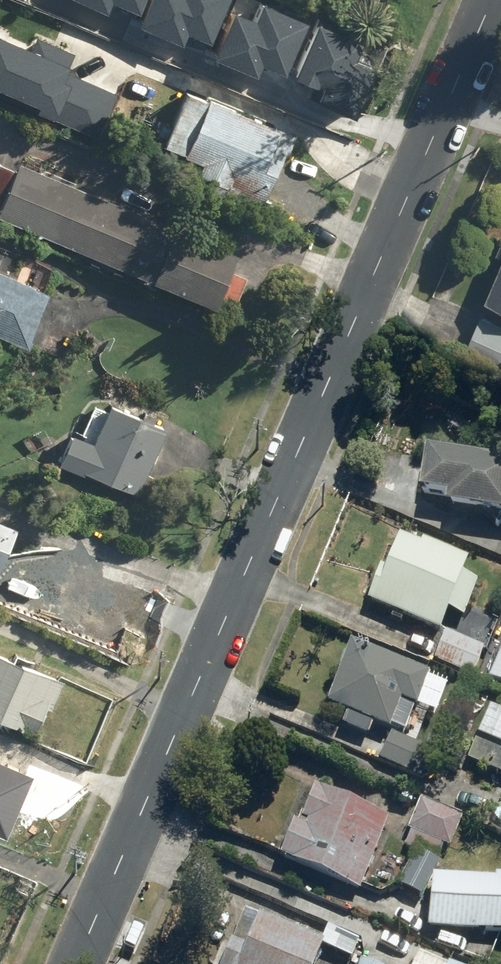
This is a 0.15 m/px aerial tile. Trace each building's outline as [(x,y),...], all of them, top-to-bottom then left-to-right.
[(145,0),(76,0),(108,13),(112,4),(139,15),(145,0)] [(231,0),(154,0),(141,31),(180,47),(184,38),(211,49),(231,0)] [(288,84),(311,28),(266,10),(258,30),(236,21),(218,66),(257,82),(261,73),(288,84)] [(364,45),(320,27),(298,82),(325,93),(321,102),(359,117),(378,71),(357,63),(364,45)] [(0,28),(0,94),(101,137),(121,91),(72,70),(75,61),(74,60),(78,51),(39,35),(36,43),(0,28)] [(212,94),(192,86),(163,152),(268,196),(288,149),(291,150),(300,128),(213,92),(212,94)] [(0,213),(0,215),(220,303),(242,250),(21,162),(0,213)] [(0,267),(0,328),(32,341),(54,289),(0,267)] [(489,306),(500,312),(500,278),(489,306)] [(480,320),(464,359),(500,375),(500,329),(480,320)] [(97,440),(76,431),(64,460),(141,494),(172,424),(114,400),(97,440)] [(437,449),(429,493),(462,500),(460,509),(500,517),(500,461),(437,449)] [(19,531),(0,523),(0,576),(19,531)] [(425,540),(402,530),(388,563),(384,561),(370,592),(442,623),(451,603),(465,609),(481,574),(466,568),(472,555),(427,536),(425,540)] [(483,645),(445,628),(433,655),(472,671),(483,645)] [(351,638),(327,698),(345,705),(340,718),(367,729),(372,716),(389,723),(390,721),(404,726),(415,701),(418,702),(430,670),(351,638)] [(489,673),(500,678),(500,645),(489,673)] [(38,733),(50,706),(54,708),(68,676),(0,647),(0,717),(38,733)] [(494,708),(471,761),(500,774),(500,711),(494,708)] [(418,740),(390,729),(379,755),(408,767),(418,740)] [(9,794),(12,795),(25,764),(0,754),(0,815),(9,794)] [(393,821),(319,790),(307,817),(305,816),(301,824),(299,823),(284,858),(363,892),(393,821)] [(436,869),(443,858),(450,843),(452,844),(465,814),(422,796),(410,825),(413,827),(407,841),(419,847),(401,880),(423,892),(435,872),(430,923),(500,929),(500,872),(498,872),(498,875),(436,869)] [(245,906),(233,935),(221,930),(207,963),(314,963),(323,942),(351,953),(359,935),(327,921),(320,937),(245,906)] [(364,955),(360,963),(384,963),(364,955)]
